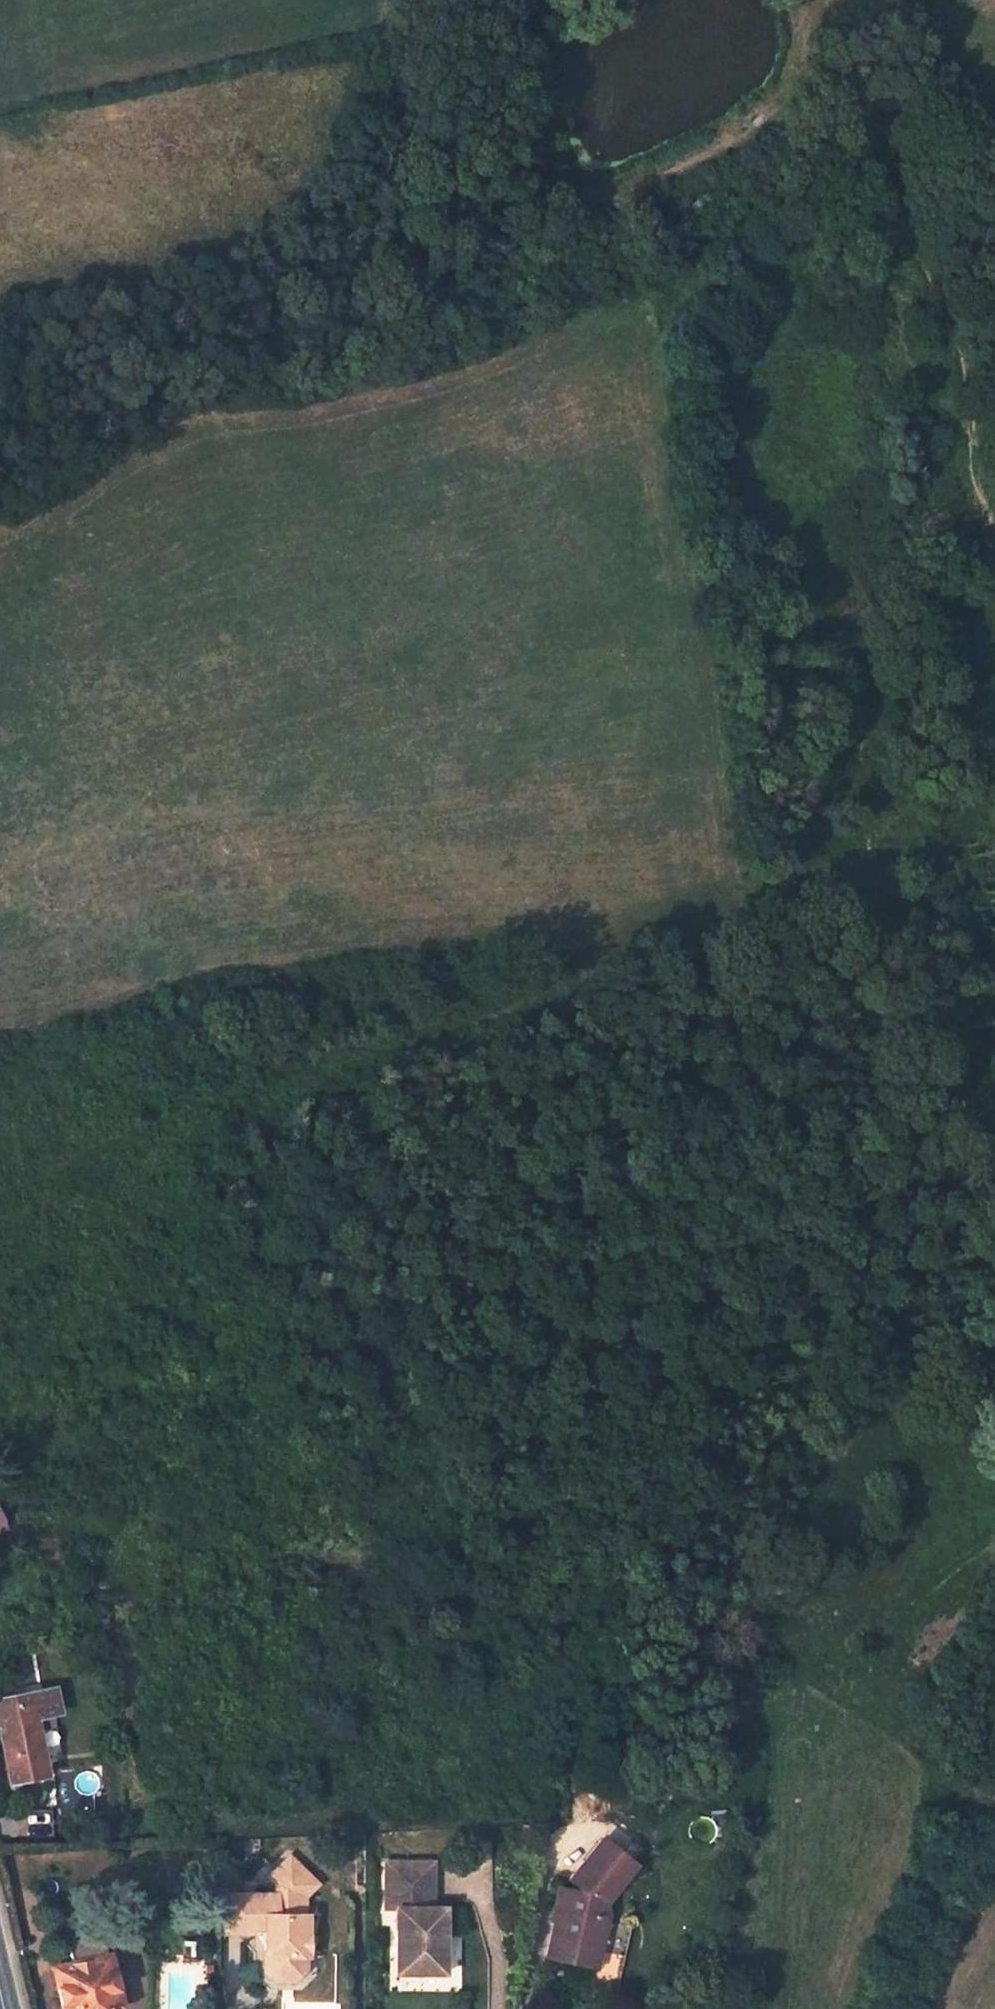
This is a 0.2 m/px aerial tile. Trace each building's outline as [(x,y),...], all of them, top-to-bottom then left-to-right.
[(95,1632),(92,1622),(78,1627),(81,1636),(95,1632)] [(9,1782),(45,1774),(33,1719),(58,1714),(53,1689),(0,1700),(0,1703),(4,1724),(0,1725),(0,1737),(9,1782)] [(618,1848),(631,1832),(617,1821),(604,1837),(618,1848)] [(597,1962),(603,1912),(603,1910),(602,1907),(598,1903),(629,1864),(596,1838),(565,1878),(579,1888),(576,1890),(554,1887),(552,1910),(560,1911),(559,1920),(553,1920),(549,1957),(597,1962)] [(315,1881),(288,1854),(269,1873),(275,1881),(275,1893),(251,1892),(251,1930),(268,1931),(268,1941),(264,1944),(264,1963),(274,1973),(287,1973),(292,1968),(293,1954),(305,1954),(306,1913),(303,1913),(303,1893),(315,1881)] [(431,1865),(385,1865),(385,1911),(395,1911),(395,1976),(442,1976),(442,1910),(431,1910),(431,1865)] [(246,1892),(223,1892),(222,1930),(246,1930),(246,1892)] [(105,1956),(103,1956),(98,1934),(65,1941),(71,1963),(52,1968),(61,2008),(74,2005),(75,2008),(106,2008),(105,2006),(116,2003),(105,1956)]
